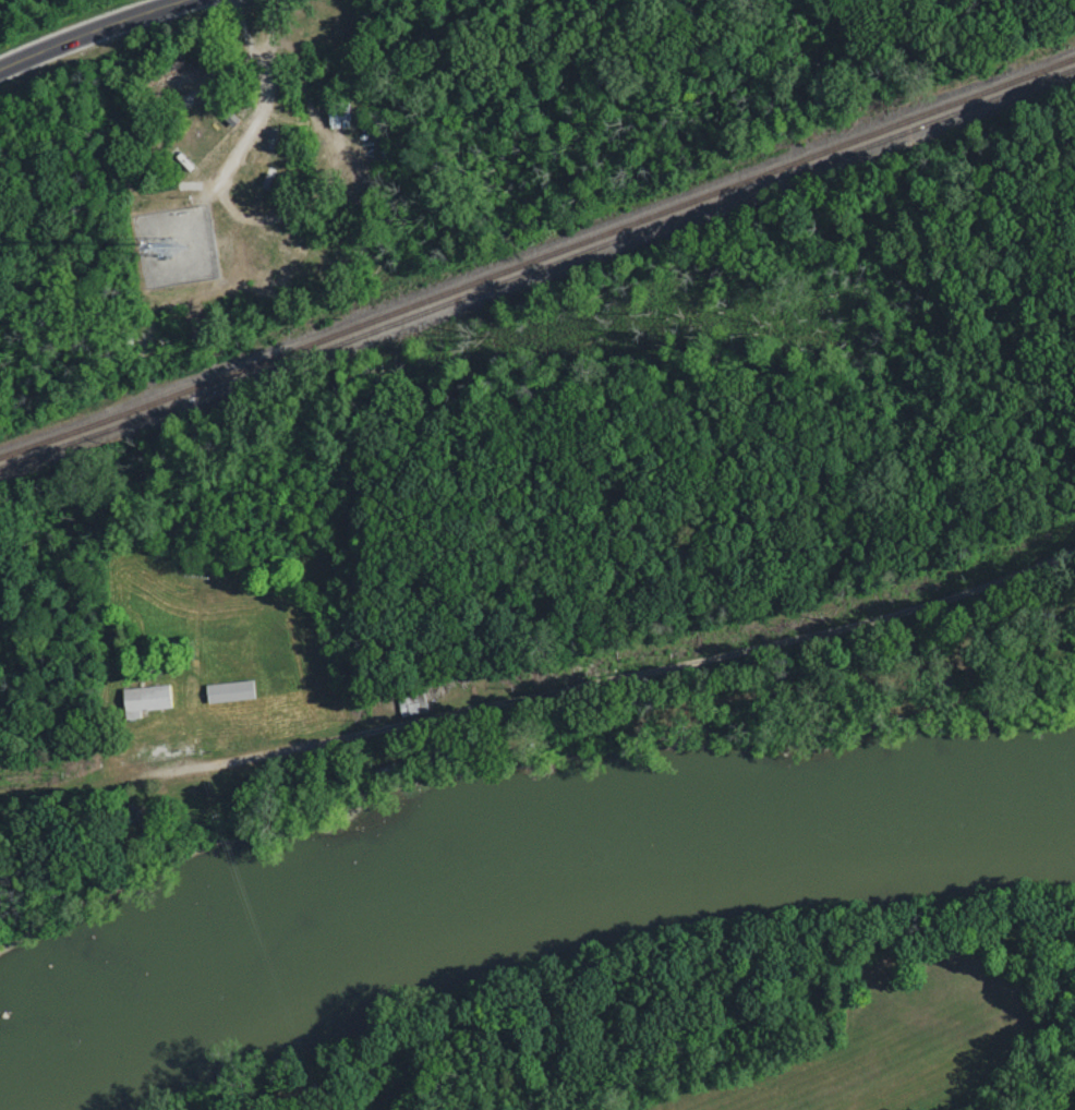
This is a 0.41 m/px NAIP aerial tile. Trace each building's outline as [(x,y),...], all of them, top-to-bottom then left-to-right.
[(203,685),(206,704),(253,698),(251,679),(203,685)] [(120,687),(122,718),(138,718),(138,709),(170,708),(169,685),(120,687)]
